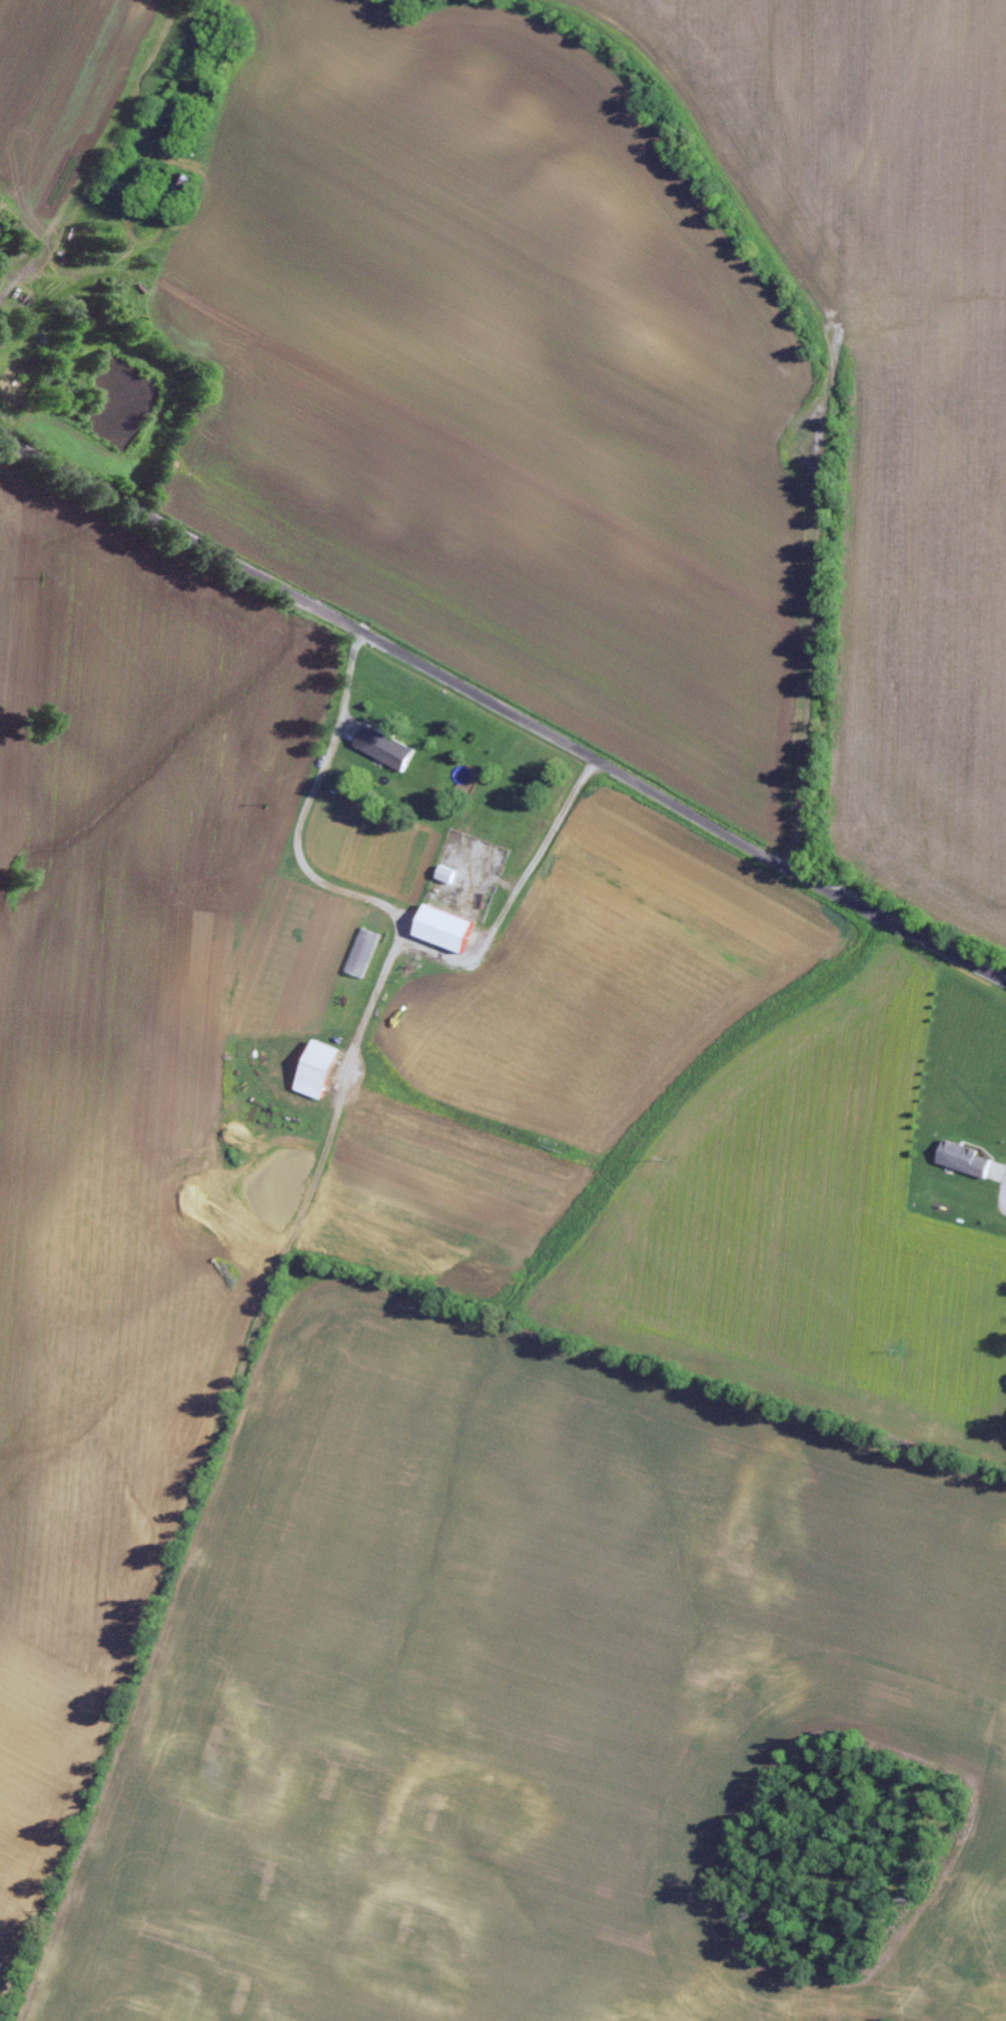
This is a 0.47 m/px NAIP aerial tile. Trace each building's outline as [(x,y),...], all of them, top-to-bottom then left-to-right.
[(361,748),(411,773),(423,750),(372,725),(361,748)] [(463,872),(448,866),(442,879),(458,886),(463,872)] [(424,936),(473,955),(485,923),(436,905),(424,936)] [(385,935),(365,928),(349,972),(368,979),(385,935)] [(329,1102),(351,1052),(324,1040),(302,1091),(329,1102)] [(1000,1161),(986,1157),(987,1151),(950,1140),(943,1165),(994,1180),(1000,1161)]
